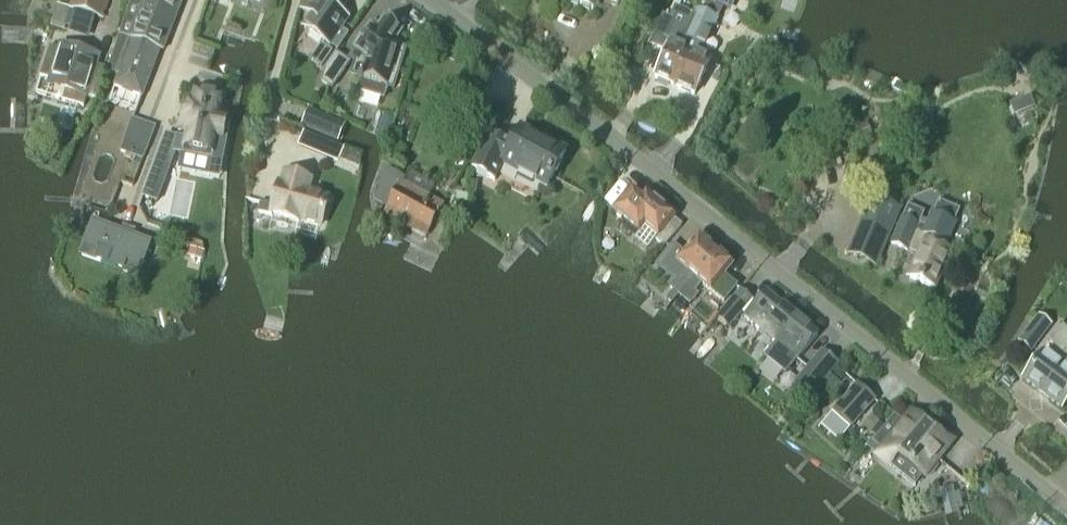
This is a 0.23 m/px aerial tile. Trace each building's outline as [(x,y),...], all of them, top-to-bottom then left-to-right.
[(110,0),(71,0),(69,8),(71,9),(96,17),(104,19),(110,0)] [(124,22),(125,22),(120,35),(106,73),(116,77),(112,89),(141,99),(160,50),(163,51),(181,3),(183,0),(132,0),(124,22)] [(300,14),(310,21),(304,29),(309,32),(330,47),(331,46),(338,52),(349,35),(342,30),(348,21),(339,15),(349,0),(310,0),(305,7),(300,14)] [(593,9),(596,0),(571,0),(593,9)] [(705,14),(704,14),(710,0),(701,0),(691,22),(674,14),(666,21),(657,39),(669,45),(654,78),(673,86),(688,52),(686,51),(690,42),(692,43),(705,14)] [(714,4),(731,12),(737,0),(716,0),(714,4)] [(58,5),(51,27),(64,31),(66,25),(71,9),(69,8),(58,5)] [(71,9),(66,25),(70,26),(91,33),(96,17),(71,9)] [(717,20),(705,14),(692,43),(690,42),(686,51),(688,52),(673,86),(694,96),(710,61),(700,57),(717,20)] [(377,31),(371,27),(356,49),(357,50),(351,58),(356,62),(353,75),(358,77),(357,80),(361,81),(357,91),(384,100),(387,89),(393,91),(406,51),(395,43),(402,32),(385,20),(377,31)] [(209,31),(204,44),(212,47),(217,34),(209,31)] [(60,50),(49,47),(40,78),(67,86),(63,101),(83,108),(86,97),(96,100),(106,69),(96,66),(97,62),(78,56),(79,52),(61,47),(60,50)] [(325,71),(321,83),(332,90),(350,64),(335,55),(324,71),(325,71)] [(188,104),(178,131),(186,133),(182,155),(212,161),(216,139),(227,141),(231,121),(220,119),(224,99),(194,93),(192,105),(188,104)] [(1029,98),(1014,104),(1018,114),(1033,108),(1029,98)] [(343,125),(311,112),(309,117),(307,117),(303,127),(305,128),(337,141),(343,125)] [(142,161),(154,128),(131,119),(119,152),(142,161)] [(474,121),(457,151),(472,159),(480,145),(482,146),(490,130),(474,121)] [(867,123),(859,126),(864,139),(872,136),(867,123)] [(566,153),(522,129),(512,148),(489,137),(472,169),(495,182),(503,166),(546,190),(566,153)] [(303,133),(298,145),(339,162),(344,150),(303,133)] [(157,202),(172,161),(158,156),(143,197),(157,202)] [(426,238),(432,228),(444,206),(403,184),(405,178),(387,169),(373,195),(375,203),(388,209),(384,216),(426,238)] [(307,193),(310,182),(285,175),(282,186),(280,185),(274,206),(261,203),(259,212),(272,216),(273,213),(274,213),(274,215),(299,222),(299,220),(320,226),(328,199),(307,193)] [(681,227),(673,220),(675,219),(646,195),(643,199),(633,191),(614,214),(638,233),(634,238),(648,250),(656,241),(664,248),(681,227)] [(876,265),(899,212),(871,200),(848,254),(876,265)] [(944,249),(960,211),(938,202),(927,229),(919,225),(925,213),(908,206),(902,220),(891,244),(908,252),(910,247),(922,252),(910,279),(934,290),(950,252),(944,249)] [(93,223),(85,246),(100,252),(97,261),(122,271),(138,276),(141,267),(150,244),(134,238),(132,241),(108,232),(109,229),(93,223)] [(672,249),(657,266),(677,282),(671,289),(679,296),(716,252),(698,238),(682,258),(672,249)] [(225,254),(227,245),(227,244),(208,239),(205,250),(225,254)] [(191,248),(189,257),(200,260),(203,251),(191,248)] [(716,252),(679,296),(690,305),(697,296),(694,293),(702,284),(724,302),(736,288),(723,277),(733,266),(716,252)] [(730,328),(752,301),(740,291),(717,318),(730,328)] [(745,319),(775,343),(796,318),(766,294),(745,319)] [(815,334),(796,318),(775,343),(776,344),(764,358),(784,375),(796,360),(817,335),(815,334)] [(1031,352),(1046,333),(1034,324),(1020,343),(1031,352)] [(1066,363),(1066,329),(1060,324),(1047,341),(1055,347),(1047,358),(1043,355),(1024,380),(1043,394),(1066,363)] [(840,365),(822,351),(797,382),(814,397),(815,396),(831,376),(840,365)] [(1043,394),(1061,409),(1066,402),(1066,363),(1043,394)] [(840,383),(831,376),(815,396),(824,403),(840,383)] [(851,428),(874,402),(856,386),(833,412),(851,428)] [(875,440),(874,442),(883,449),(882,449),(880,453),(881,458),(883,461),(888,463),(892,463),(896,460),(890,467),(891,467),(915,487),(926,474),(927,473),(931,476),(939,466),(935,463),(950,444),(924,423),(915,435),(903,425),(904,425),(894,417),(875,440)] [(879,422),(871,433),(875,436),(884,426),(879,422)]
